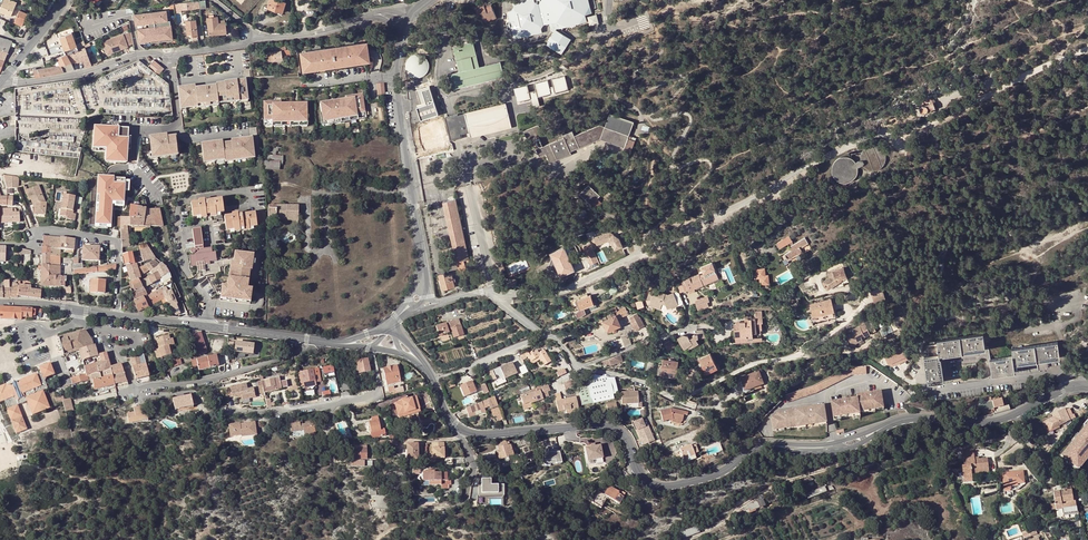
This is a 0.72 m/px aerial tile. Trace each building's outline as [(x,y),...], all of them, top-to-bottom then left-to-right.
[(0,6),(0,12),(10,16),(16,2),(12,0),(3,0),(0,6)] [(267,8),(282,13),(286,2),(279,0),(269,0),(267,8)] [(553,33),(546,44),(561,54),(570,39),(560,33),(555,29),(556,28),(555,27),(554,22),(556,21),(558,28),(586,22),(585,14),(591,13),(588,0),(524,0),(512,3),(514,9),(508,11),(512,32),(519,30),(520,34),(521,37),(535,34),(541,32),(540,26),(549,23),(551,30),(554,32),(553,33)] [(195,9),(194,2),(179,3),(180,10),(195,9)] [(477,14),(481,12),(485,22),(496,18),(490,5),(485,7),(484,5),(475,8),(477,14)] [(343,12),(343,11),(343,9),(342,8),(341,7),(339,7),(338,7),(337,7),(335,8),(335,10),(335,11),(335,13),(336,14),(338,15),(339,15),(341,14),(342,14),(343,12)] [(150,38),(171,35),(170,23),(169,23),(168,18),(169,18),(167,8),(136,14),(137,19),(135,20),(135,24),(149,22),(149,26),(138,28),(140,43),(146,42),(145,39),(150,38)] [(15,20),(20,22),(23,12),(19,10),(15,20)] [(596,14),(588,16),(590,25),(598,23),(596,14)] [(207,18),(208,30),(209,33),(209,36),(227,33),(226,30),(226,27),(225,22),(225,20),(224,20),(221,21),(221,23),(218,24),(217,17),(207,18)] [(196,20),(185,21),(187,35),(191,35),(191,38),(198,37),(196,20)] [(133,43),(131,31),(115,37),(116,38),(106,42),(110,53),(128,47),(127,45),(133,43)] [(65,50),(77,46),(72,33),(69,33),(59,37),(64,51),(65,50)] [(9,49),(12,41),(0,37),(0,50),(8,52),(9,49)] [(116,38),(115,37),(103,42),(107,54),(110,53),(106,42),(116,38)] [(447,75),(451,89),(503,77),(500,62),(479,67),(472,42),(453,47),(459,72),(447,75)] [(300,55),(302,72),(370,62),(367,45),(359,46),(358,43),(350,45),(346,45),(342,46),(342,49),(326,51),(325,48),(321,49),(316,50),(308,51),(308,54),(300,55)] [(290,56),(289,50),(286,50),(285,45),(273,47),(274,52),(267,53),(269,61),(283,59),(282,57),(290,56)] [(78,50),(78,49),(77,46),(65,50),(66,54),(67,54),(79,50),(78,50)] [(83,61),(85,68),(91,66),(85,48),(84,47),(78,50),(79,50),(83,61)] [(83,61),(79,50),(67,54),(72,63),(83,61)] [(67,54),(66,54),(57,58),(59,66),(60,66),(61,65),(72,63),(67,54)] [(428,69),(428,66),(428,64),(427,61),(425,59),(424,57),(422,56),(419,55),(417,55),(414,55),(412,56),(409,57),(408,59),(406,61),(405,63),(405,66),(405,69),(406,71),(408,73),(409,75),(411,76),(414,77),(416,77),(419,77),(421,76),(424,75),(425,73),(427,71),(428,69)] [(64,72),(74,70),(72,63),(61,65),(64,72)] [(152,70),(158,75),(163,69),(157,63),(152,70)] [(60,66),(59,66),(56,66),(36,69),(33,70),(36,78),(59,73),(64,72),(61,65),(60,66)] [(536,92),(538,97),(551,93),(550,89),(554,88),(555,93),(568,89),(565,76),(551,79),(553,86),(550,87),(548,80),(534,83),(536,90),(529,92),(528,85),(514,88),(517,102),(531,98),(530,94),(536,92)] [(195,86),(178,88),(179,93),(181,110),(190,109),(189,105),(196,105),(196,106),(200,105),(201,106),(209,105),(209,108),(214,108),(213,104),(221,103),(221,99),(226,98),(227,105),(229,104),(230,104),(230,100),(239,99),(239,103),(248,102),(245,80),(224,82),(224,83),(216,84),(216,86),(195,88),(195,86)] [(432,86),(416,90),(421,106),(419,106),(421,113),(419,114),(421,120),(440,115),(432,86)] [(536,92),(530,94),(531,98),(532,104),(539,102),(538,97),(536,92)] [(346,100),(320,104),(323,122),(357,117),(356,114),(365,113),(362,95),(354,96),(354,98),(346,100)] [(930,110),(936,107),(934,101),(931,103),(924,106),(923,106),(922,106),(921,107),(920,108),(920,111),(921,112),(921,113),(923,113),(924,113),(925,113),(926,112),(927,111),(930,110)] [(272,102),(263,102),(264,120),(272,120),(272,123),(306,123),(306,104),(280,104),(272,105),(272,102)] [(470,137),(476,135),(473,123),(491,118),(494,131),(511,126),(505,104),(465,114),(470,137)] [(357,117),(323,122),(323,124),(365,118),(365,113),(356,114),(357,117)] [(574,136),(572,131),(562,135),(563,137),(536,149),(537,152),(544,149),(545,153),(547,157),(555,155),(556,159),(571,153),(570,151),(599,139),(624,147),(623,151),(630,154),(634,142),(627,139),(628,136),(634,122),(610,113),(605,127),(599,125),(574,136)] [(469,132),(465,114),(458,116),(458,114),(445,117),(451,139),(461,137),(460,134),(469,132)] [(473,123),(476,135),(494,131),(491,118),(473,123)] [(538,125),(524,131),(527,140),(542,134),(538,125)] [(128,137),(128,129),(119,128),(112,128),(95,127),(93,145),(106,146),(106,151),(106,155),(109,155),(108,162),(126,163),(127,150),(128,139),(128,137)] [(152,157),(157,156),(157,154),(177,152),(175,137),(167,137),(167,135),(150,137),(152,157)] [(202,144),(203,159),(224,157),(225,158),(245,155),(246,159),(254,158),(252,139),(231,141),(231,143),(223,144),(223,141),(202,144)] [(539,148),(543,146),(539,139),(536,140),(534,142),(534,144),(535,146),(536,147),(537,147),(538,146),(539,148)] [(856,162),(853,159),(849,157),(845,156),(841,157),(837,159),(835,162),(833,166),(832,170),(833,174),(834,177),(837,180),(841,182),(845,183),(849,182),(853,180),(856,177),(857,174),(858,170),(858,167),(862,165),(863,165),(866,168),(869,170),(873,170),(877,170),(881,168),(883,165),(885,162),(886,158),(885,154),(884,150),(881,147),(877,145),(873,145),(869,145),(866,147),(863,150),(861,153),(860,157),(861,160),(858,161),(856,162)] [(265,155),(265,160),(280,161),(280,164),(282,165),(283,152),(282,151),(282,148),(268,147),(267,155),(268,155),(265,155)] [(263,160),(264,170),(279,171),(280,164),(280,161),(265,160),(263,160)] [(486,169),(473,171),(474,181),(488,178),(486,169)] [(593,173),(589,169),(582,176),(586,180),(593,173)] [(17,188),(19,177),(5,176),(3,176),(7,189),(17,188)] [(602,196),(607,192),(594,176),(589,179),(602,196)] [(113,178),(98,177),(95,224),(111,225),(112,204),(112,202),(124,203),(124,191),(125,180),(113,179),(113,178)] [(588,184),(580,193),(594,207),(600,201),(597,198),(599,196),(588,184)] [(31,200),(32,203),(34,202),(35,204),(35,207),(34,207),(34,209),(34,214),(45,215),(46,202),(45,202),(42,202),(39,196),(42,195),(41,193),(38,186),(27,190),(31,200)] [(60,216),(63,217),(66,217),(66,219),(75,220),(76,215),(72,214),(75,197),(66,195),(65,201),(62,201),(60,216)] [(9,206),(10,200),(10,197),(7,197),(6,197),(1,198),(0,198),(0,206),(5,206),(9,206)] [(220,213),(224,213),(222,199),(191,204),(193,217),(197,217),(201,216),(202,219),(207,218),(207,215),(210,215),(211,217),(216,216),(216,214),(220,213)] [(442,202),(451,241),(464,238),(456,199),(442,202)] [(268,206),(268,216),(276,216),(276,218),(284,218),(285,218),(285,217),(298,217),(298,206),(276,205),(276,206),(268,206)] [(129,215),(129,218),(144,218),(145,216),(146,209),(141,207),(130,206),(130,209),(129,215)] [(16,209),(15,209),(0,209),(0,224),(12,222),(13,222),(20,222),(19,215),(19,213),(16,212),(16,209)] [(144,218),(129,218),(130,226),(136,226),(142,226),(150,226),(163,226),(159,209),(149,210),(150,213),(150,216),(147,216),(145,216),(144,218)] [(230,216),(225,217),(226,227),(227,231),(231,230),(235,230),(235,232),(241,231),(240,229),(244,228),(244,231),(250,230),(249,227),(253,227),(262,225),(260,212),(244,214),(230,216)] [(120,229),(121,238),(122,248),(130,246),(128,236),(130,236),(130,229),(130,226),(129,218),(120,217),(120,227),(120,229)] [(192,230),(195,248),(203,246),(201,229),(192,230)] [(611,230),(595,235),(597,243),(609,239),(614,241),(616,247),(623,244),(620,236),(611,230)] [(787,260),(791,258),(791,257),(798,253),(798,254),(802,252),(800,248),(808,244),(807,243),(805,238),(793,244),(789,236),(773,245),(777,252),(788,246),(791,251),(780,256),(785,266),(789,263),(787,260)] [(74,248),(74,239),(69,239),(64,238),(62,238),(60,238),(59,249),(60,249),(61,249),(74,251),(74,248)] [(464,238),(451,241),(456,262),(469,259),(464,238)] [(592,265),(600,261),(591,242),(583,246),(592,265)] [(556,257),(560,266),(563,275),(574,270),(566,252),(567,252),(565,246),(551,253),(553,258),(556,257)] [(83,247),(82,260),(99,261),(99,247),(83,247)] [(204,266),(205,266),(211,265),(210,263),(217,261),(216,253),(212,253),(212,248),(204,249),(198,250),(198,252),(196,252),(196,250),(195,250),(194,250),(194,249),(193,249),(192,250),(191,250),(191,251),(191,252),(191,253),(191,254),(192,254),(193,255),(194,255),(194,256),(190,256),(191,268),(197,267),(198,267),(198,265),(203,264),(204,266)] [(140,251),(143,262),(147,261),(156,259),(149,249),(140,251)] [(132,252),(123,255),(123,258),(125,264),(125,265),(134,265),(132,252)] [(231,262),(230,278),(250,279),(251,270),(252,270),(254,254),(235,252),(234,262),(231,262)] [(50,254),(42,254),(42,265),(49,266),(49,263),(49,262),(50,256),(50,255),(50,254)] [(49,262),(49,263),(53,263),(55,263),(60,263),(60,256),(50,255),(50,256),(49,262)] [(73,268),(73,269),(75,269),(83,268),(82,264),(78,264),(78,258),(73,258),(73,268)] [(526,258),(509,263),(512,272),(529,267),(526,258)] [(162,270),(166,268),(163,265),(156,259),(147,264),(146,266),(149,270),(152,275),(153,275),(157,273),(162,270)] [(469,259),(456,262),(458,269),(465,268),(464,263),(469,262),(469,259)] [(134,265),(125,265),(126,268),(129,278),(131,277),(139,274),(137,269),(136,265),(136,264),(134,265)] [(41,286),(49,286),(49,278),(49,276),(49,267),(49,266),(42,265),(42,266),(41,277),(41,286)] [(53,266),(49,266),(49,267),(49,276),(60,276),(60,273),(60,266),(57,266),(53,266)] [(139,274),(140,276),(149,270),(146,266),(137,269),(139,274)] [(681,282),(682,285),(686,284),(688,290),(690,293),(695,290),(694,289),(710,282),(717,279),(718,278),(713,266),(710,267),(712,270),(712,272),(709,273),(709,271),(708,272),(699,275),(698,274),(681,282)] [(171,283),(172,283),(172,281),(170,276),(170,275),(166,268),(162,270),(157,273),(159,278),(160,280),(163,287),(171,283)] [(829,277),(822,282),(827,289),(836,283),(835,281),(846,277),(843,268),(828,273),(829,277)] [(764,269),(757,270),(758,277),(760,277),(761,283),(768,283),(768,276),(765,276),(764,269)] [(438,274),(442,290),(443,289),(455,286),(455,284),(454,281),(453,279),(452,275),(450,275),(450,274),(445,276),(444,272),(438,274)] [(159,278),(157,273),(153,275),(152,275),(139,282),(141,284),(143,288),(143,289),(151,285),(153,284),(160,280),(159,278)] [(131,282),(131,283),(138,279),(141,278),(140,276),(139,274),(131,277),(129,278),(131,282)] [(49,278),(49,286),(51,286),(59,287),(60,287),(60,279),(60,277),(60,276),(49,276),(49,278)] [(91,281),(90,293),(104,293),(105,279),(98,278),(98,280),(96,280),(96,281),(91,281)] [(230,278),(229,278),(228,286),(223,285),(222,299),(228,299),(228,297),(232,298),(232,300),(243,301),(244,299),(252,300),(253,288),(249,288),(250,279),(230,278)] [(18,294),(18,296),(27,297),(37,298),(41,299),(41,291),(31,290),(31,286),(20,285),(20,279),(17,279),(17,280),(17,281),(17,283),(18,284),(18,286),(18,287),(18,290),(18,294)] [(2,298),(3,298),(8,298),(10,298),(9,289),(9,287),(9,285),(9,281),(8,281),(5,281),(4,281),(4,287),(2,287),(0,287),(0,298),(2,298)] [(139,282),(132,285),(134,292),(135,292),(143,288),(141,284),(139,282)] [(612,282),(606,286),(610,295),(617,291),(612,282)] [(163,287),(161,289),(165,299),(167,304),(172,314),(173,313),(174,314),(176,314),(180,313),(176,304),(177,303),(173,294),(175,293),(171,283),(163,287)] [(9,289),(10,298),(18,297),(18,296),(18,294),(18,290),(18,287),(18,286),(9,287),(9,289)] [(131,294),(135,301),(147,296),(145,292),(144,290),(143,289),(143,288),(135,292),(134,292),(132,293),(131,294)] [(134,302),(139,312),(161,301),(165,299),(161,289),(158,290),(153,292),(147,296),(135,301),(134,302)] [(654,291),(650,302),(654,303),(653,306),(660,309),(662,303),(665,304),(667,308),(678,304),(673,293),(668,295),(666,295),(666,296),(663,296),(663,294),(654,291)] [(673,293),(678,304),(683,302),(678,291),(673,293)] [(573,306),(578,318),(585,314),(583,308),(588,306),(593,304),(593,301),(590,295),(575,301),(577,305),(573,306)] [(710,296),(695,301),(697,309),(711,305),(710,301),(711,301),(710,296)] [(636,301),(638,308),(644,306),(642,299),(636,301)] [(831,299),(810,304),(813,317),(812,318),(814,322),(835,317),(831,299)] [(616,328),(621,326),(618,319),(630,314),(626,306),(616,311),(614,308),(609,311),(610,314),(607,315),(608,319),(602,321),(607,332),(612,329),(616,328)] [(7,319),(15,319),(21,320),(22,317),(22,309),(16,308),(7,308),(0,308),(0,315),(7,314),(7,319)] [(29,309),(22,309),(22,317),(26,317),(32,317),(32,316),(35,316),(35,315),(41,315),(41,310),(29,309)] [(637,314),(630,317),(636,329),(643,325),(639,317),(639,318),(637,314)] [(734,330),(735,338),(753,336),(752,333),(755,333),(756,334),(762,334),(761,323),(762,323),(762,318),(751,319),(745,319),(744,319),(745,322),(736,322),(736,325),(736,329),(734,330)] [(448,329),(447,327),(446,323),(436,326),(439,336),(452,333),(453,338),(463,335),(458,319),(448,322),(450,326),(450,328),(448,329)] [(869,332),(876,331),(874,323),(867,325),(869,332)] [(851,330),(845,333),(849,342),(855,339),(856,341),(861,339),(860,338),(869,334),(864,324),(851,330)] [(197,355),(207,352),(201,332),(202,332),(201,331),(194,330),(189,329),(190,333),(190,334),(194,345),(196,352),(197,355)] [(77,351),(93,346),(91,339),(85,330),(59,338),(64,355),(75,352),(77,351)] [(696,334),(694,334),(692,335),(693,337),(690,339),(689,337),(688,336),(683,335),(677,338),(684,349),(687,346),(688,347),(691,348),(698,343),(695,339),(697,337),(703,337),(703,333),(697,334),(696,334)] [(629,334),(622,336),(626,346),(633,344),(629,334)] [(927,384),(942,382),(939,359),(938,355),(942,355),(984,348),(982,334),(936,340),(937,345),(927,346),(929,356),(924,357),(927,384)] [(156,358),(156,359),(171,355),(168,346),(171,345),(170,339),(167,340),(166,336),(156,339),(158,345),(159,344),(160,348),(159,348),(153,350),(156,358)] [(672,341),(664,344),(667,350),(675,346),(672,341)] [(254,345),(228,342),(228,350),(235,351),(236,360),(245,357),(246,353),(253,354),(254,345)] [(989,360),(991,374),(1014,371),(1013,364),(1014,363),(1059,357),(1057,342),(1011,349),(1012,356),(989,360)] [(95,346),(93,346),(77,351),(77,352),(79,352),(81,359),(82,361),(98,356),(98,355),(95,346)] [(902,346),(884,355),(887,362),(905,354),(902,346)] [(527,358),(530,363),(538,358),(539,360),(543,367),(551,362),(544,351),(539,354),(537,351),(530,355),(527,352),(521,356),(521,358),(525,356),(526,358),(527,358)] [(111,369),(110,367),(106,353),(99,355),(101,360),(101,361),(99,362),(98,363),(96,363),(99,373),(100,373),(106,371),(111,369)] [(130,358),(136,380),(149,376),(146,364),(141,365),(139,354),(130,358)] [(621,354),(610,358),(612,365),(623,360),(621,354)] [(699,359),(705,371),(706,374),(717,368),(717,370),(720,368),(717,363),(716,364),(710,354),(699,359)] [(905,354),(887,362),(891,364),(907,357),(905,354)] [(198,366),(199,370),(216,367),(213,356),(196,360),(198,366)] [(510,357),(500,362),(502,367),(512,363),(510,357)] [(371,372),(368,358),(355,361),(358,374),(371,372)] [(662,360),(661,375),(676,377),(678,362),(662,360)] [(55,374),(54,372),(50,363),(39,368),(41,373),(37,375),(36,374),(20,381),(20,382),(18,383),(19,383),(17,384),(17,383),(13,385),(13,386),(11,387),(10,386),(8,386),(12,395),(0,400),(0,403),(5,401),(8,409),(6,410),(12,424),(16,434),(27,429),(17,405),(27,401),(33,415),(50,408),(43,391),(47,389),(44,379),(55,374)] [(98,373),(99,373),(96,363),(84,367),(85,370),(85,371),(86,374),(86,376),(87,376),(88,376),(91,375),(96,374),(98,373)] [(489,372),(494,382),(504,378),(504,379),(517,374),(512,363),(500,369),(499,367),(489,372)] [(113,377),(124,373),(121,364),(110,367),(111,369),(111,370),(113,377)] [(397,365),(382,368),(386,386),(401,383),(397,365)] [(333,366),(322,369),(323,375),(334,372),(333,366)] [(849,367),(826,379),(829,386),(851,375),(867,374),(866,366),(849,367)] [(113,378),(113,377),(111,370),(111,369),(106,371),(100,373),(99,373),(98,373),(96,374),(91,375),(92,377),(92,379),(94,389),(96,388),(98,387),(101,387),(114,384),(113,378)] [(318,370),(298,374),(301,387),(304,387),(304,388),(316,385),(315,383),(321,382),(318,370)] [(740,379),(743,386),(744,386),(746,391),(764,385),(759,372),(740,379)] [(115,388),(128,385),(124,373),(113,377),(113,378),(114,384),(115,386),(115,388)] [(65,377),(61,379),(63,387),(84,381),(88,380),(88,378),(87,376),(86,376),(86,374),(74,377),(73,378),(68,379),(65,380),(65,378),(65,377)] [(609,378),(590,374),(575,379),(577,386),(582,406),(614,400),(613,395),(611,388),(610,380),(609,378)] [(279,377),(261,381),(263,388),(264,394),(282,390),(279,377)] [(577,386),(575,379),(563,384),(565,390),(577,386)] [(813,386),(785,395),(787,402),(816,393),(829,386),(826,379),(813,386)] [(471,382),(459,387),(464,398),(476,392),(471,382)] [(104,391),(115,388),(115,386),(114,384),(101,387),(98,387),(100,393),(100,392),(104,391)] [(246,384),(230,387),(223,389),(225,400),(233,398),(241,397),(241,401),(255,398),(253,388),(247,389),(246,384)] [(485,384),(480,386),(482,390),(484,395),(489,393),(485,384)] [(548,388),(547,384),(520,396),(520,397),(540,391),(542,390),(548,388)] [(12,395),(8,386),(8,385),(6,386),(5,385),(0,387),(0,400),(12,395)] [(520,390),(522,395),(530,391),(528,386),(520,390)] [(540,391),(520,397),(523,406),(522,406),(523,411),(531,408),(530,405),(543,400),(543,399),(549,396),(547,391),(543,393),(541,393),(540,391)] [(631,392),(621,393),(622,405),(628,405),(636,404),(637,404),(638,404),(638,403),(638,391),(635,392),(631,392)] [(857,398),(830,402),(832,417),(860,413),(859,411),(883,407),(881,391),(856,395),(857,398)] [(558,413),(565,411),(578,409),(578,407),(575,397),(561,400),(561,396),(560,393),(554,394),(555,397),(558,413)] [(190,396),(173,399),(175,411),(193,408),(192,406),(197,405),(196,400),(194,400),(193,396),(191,396),(190,396)] [(407,399),(402,400),(395,403),(399,415),(420,408),(417,396),(407,399)] [(498,406),(494,397),(486,401),(493,417),(495,416),(497,422),(502,420),(498,406)] [(982,405),(981,403),(964,405),(964,410),(970,409),(972,416),(983,413),(984,416),(992,413),(993,413),(992,410),(1003,407),(1002,405),(1001,400),(998,400),(998,398),(991,400),(991,403),(982,405)] [(65,409),(66,413),(74,411),(70,399),(68,399),(64,400),(62,401),(65,409)] [(486,413),(482,402),(478,404),(478,405),(466,409),(469,419),(486,413)] [(616,404),(606,405),(608,412),(612,411),(612,412),(618,411),(616,404)] [(1007,404),(1002,405),(1003,407),(992,410),(993,413),(993,415),(1010,410),(1007,404)] [(776,413),(776,416),(771,417),(773,429),(797,426),(797,427),(827,422),(824,405),(776,413)] [(144,407),(133,408),(134,413),(127,414),(127,418),(122,419),(123,426),(142,422),(142,423),(147,422),(144,407)] [(420,408),(399,415),(400,417),(421,411),(420,408)] [(676,421),(682,419),(683,416),(686,417),(687,414),(670,409),(666,410),(660,413),(662,421),(672,419),(676,420),(676,421)] [(1044,421),(1046,426),(1048,425),(1050,430),(1058,426),(1070,421),(1075,418),(1073,415),(1072,415),(1069,409),(1065,411),(1064,409),(1051,415),(1052,417),(1044,421)] [(648,432),(649,431),(647,426),(645,427),(643,421),(642,418),(632,422),(636,430),(638,436),(641,435),(648,432)] [(372,434),(370,434),(371,439),(386,436),(384,430),(382,430),(379,420),(372,421),(369,422),(372,434)] [(9,436),(11,442),(18,438),(16,434),(12,424),(11,425),(10,422),(3,425),(4,426),(9,436)] [(241,423),(229,425),(230,432),(241,431),(242,436),(242,437),(256,436),(255,422),(249,423),(241,424),(241,423)] [(303,431),(304,435),(315,433),(314,427),(311,427),(310,423),(300,425),(300,423),(290,425),(291,433),(303,431)] [(1062,456),(1078,468),(1087,456),(1087,425),(1062,456)] [(653,441),(649,431),(648,432),(641,435),(638,436),(639,439),(642,438),(644,445),(653,441)] [(499,453),(496,454),(498,460),(504,459),(508,458),(513,457),(512,450),(514,450),(513,445),(510,445),(509,442),(506,443),(505,441),(497,444),(499,450),(499,453)] [(444,443),(432,443),(432,459),(444,459),(444,443)] [(418,444),(406,444),(406,461),(418,461),(418,444)] [(591,447),(585,447),(585,448),(587,460),(588,460),(602,458),(600,445),(595,446),(591,447)] [(679,449),(683,460),(695,456),(694,454),(698,453),(695,445),(692,446),(691,445),(679,449)] [(548,447),(541,448),(543,461),(544,461),(555,460),(556,463),(562,463),(559,451),(557,452),(557,450),(550,450),(550,452),(549,452),(548,447)] [(366,449),(354,449),(354,460),(367,460),(366,449)] [(974,460),(974,457),(973,449),(962,450),(963,466),(961,466),(963,483),(972,482),(971,475),(988,474),(987,458),(978,459),(978,460),(974,460)] [(1017,490),(1024,485),(1024,483),(1023,471),(1002,473),(1004,490),(1004,495),(1013,495),(1013,491),(1017,490)] [(435,472),(422,472),(422,482),(428,482),(429,485),(441,486),(441,489),(447,489),(447,473),(435,473),(435,472)] [(619,472),(608,477),(610,480),(613,479),(614,481),(621,478),(619,472)] [(479,485),(479,496),(504,496),(504,485),(491,485),(491,480),(481,483),(481,485),(479,485)] [(832,486),(824,487),(806,495),(808,499),(834,489),(832,486)] [(601,490),(592,503),(602,509),(609,498),(619,504),(623,497),(618,494),(619,493),(609,487),(605,493),(601,490)] [(1052,493),(1054,502),(1071,494),(1070,488),(1066,488),(1066,490),(1052,493)] [(1071,494),(1054,502),(1054,505),(1050,505),(1051,511),(1055,510),(1057,518),(1063,517),(1063,516),(1078,513),(1076,505),(1075,505),(1074,500),(1072,500),(1071,496),(1071,494)] [(766,498),(744,508),(745,511),(748,509),(749,513),(765,506),(765,505),(769,504),(766,498)] [(676,533),(678,539),(679,539),(700,533),(697,526),(676,533)]
